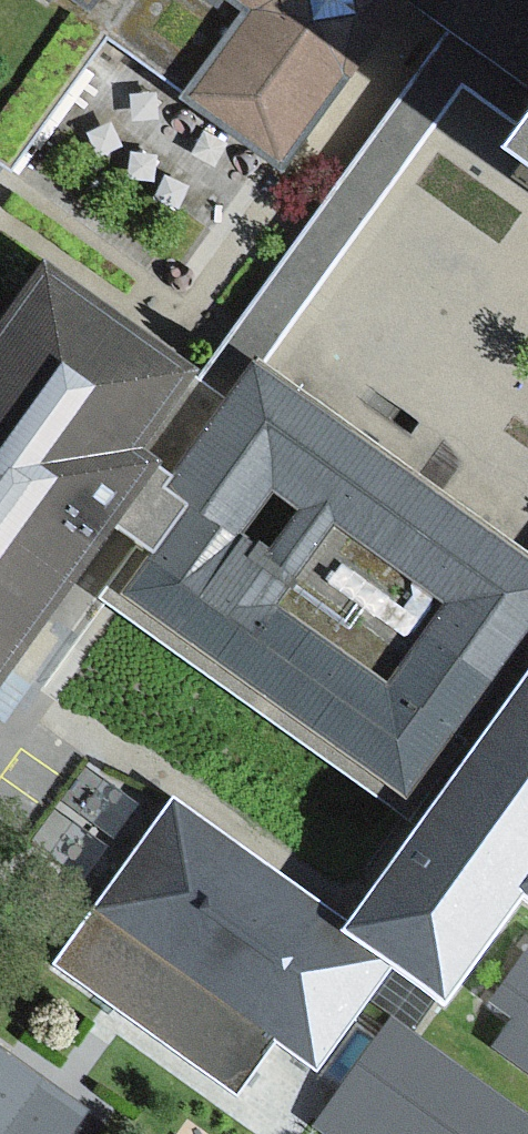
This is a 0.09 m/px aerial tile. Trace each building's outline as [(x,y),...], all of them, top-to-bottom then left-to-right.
[(93,12),(102,0),(76,0),(93,12)] [(224,29),(156,125),(261,199),(351,71),(402,0),(183,0),(224,29)] [(351,71),(397,108),(425,128),(484,166),(505,137),(527,104),(527,0),(402,0),(351,71)] [(505,137),(484,166),(461,198),(527,245),(527,104),(505,137)] [(425,128),(397,108),(225,357),(252,376),(425,128)] [(35,265),(0,316),(0,670),(103,532),(206,384),(35,265)] [(206,384),(103,532),(145,562),(113,606),(395,807),(527,621),(527,573),(252,376),(225,357),(206,384)] [(320,943),(379,985),(435,1025),(514,916),(527,927),(527,655),(336,922),(320,943)] [(312,1078),(379,985),(320,943),(336,922),(169,803),(47,972),(230,1103),(269,1048),(312,1078)] [(483,1008),(509,1026),(490,1051),(527,1078),(527,946),(483,1008)] [(388,1028),(313,1130),(319,1133),(527,1133),(527,1126),(388,1028)] [(82,1119),(0,1062),(0,1133),(71,1133),(82,1119)]
